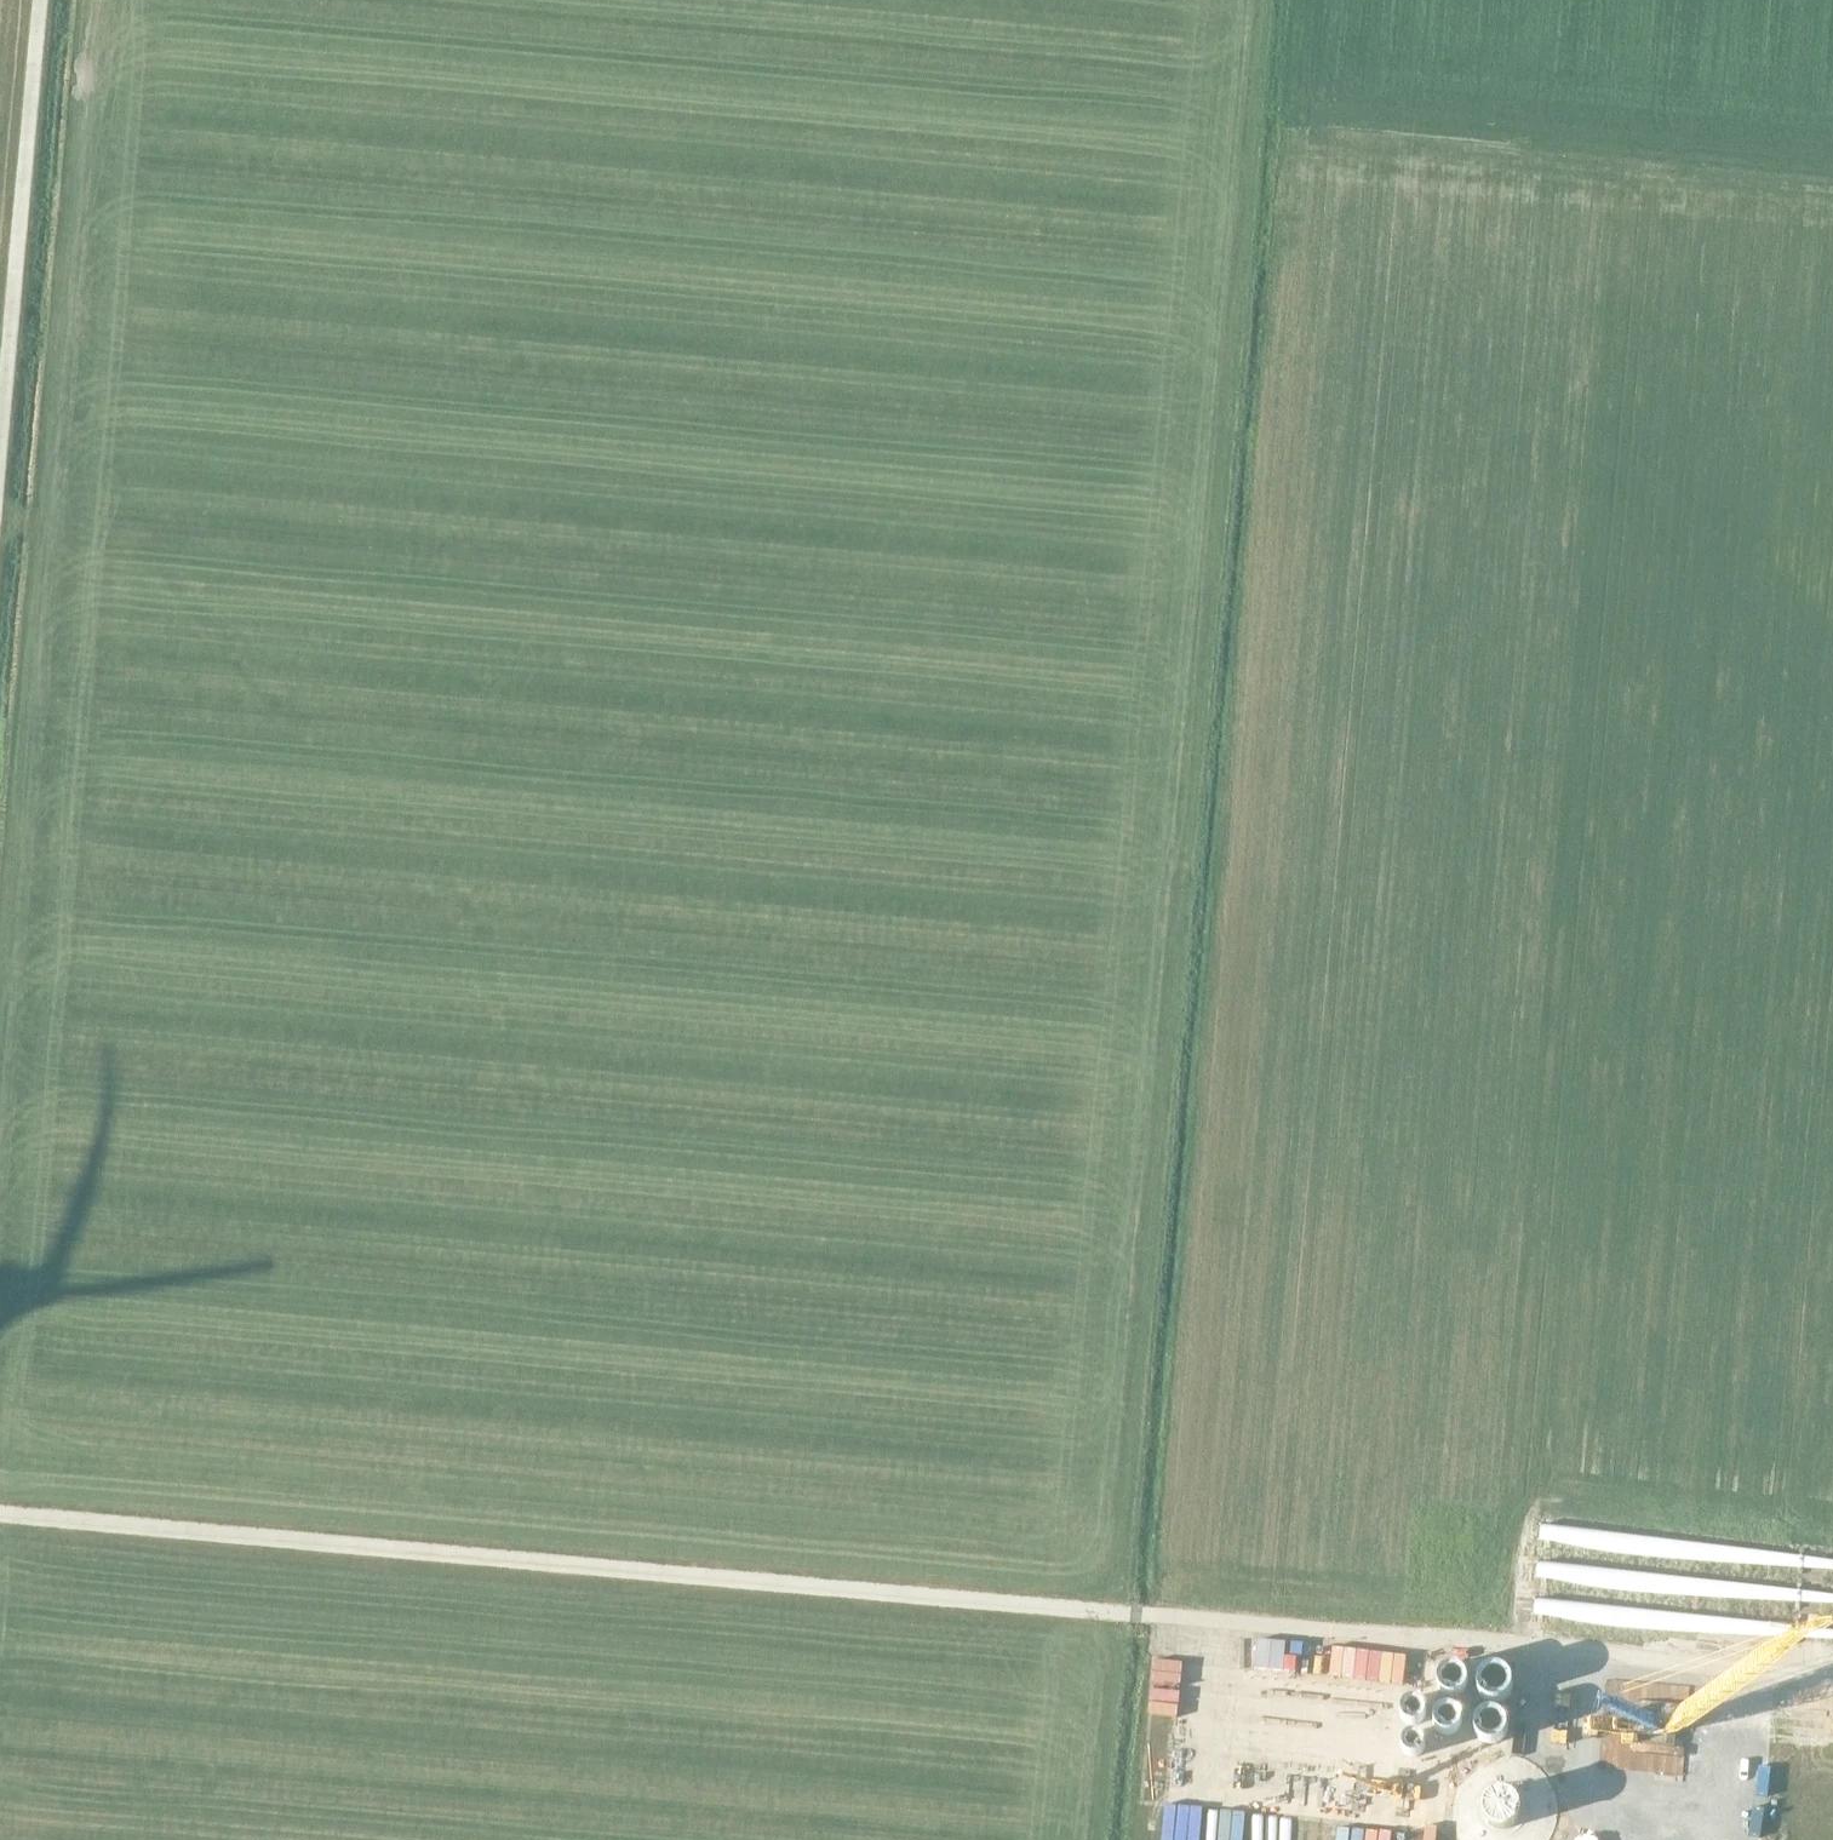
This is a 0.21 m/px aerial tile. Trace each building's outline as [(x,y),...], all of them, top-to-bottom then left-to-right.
[(1511,1787),(1509,1786),(1507,1786),(1505,1785),(1503,1785),(1500,1785),(1498,1785),(1496,1785),(1494,1786),(1492,1787),(1490,1787),(1488,1789),(1486,1790),(1484,1791),(1483,1793),(1481,1794),(1480,1796),(1479,1798),(1478,1800),(1477,1802),(1476,1804),(1476,1806),(1475,1809),(1475,1811),(1476,1813),(1476,1815),(1476,1817),(1477,1820),(1478,1822),(1479,1824),(1480,1825),(1482,1827),(1483,1829),(1485,1830),(1487,1832),(1489,1833),(1491,1834),(1493,1834),(1495,1835),(1497,1836),(1499,1836),(1501,1836),(1504,1836),(1506,1835),(1508,1835),(1510,1834),(1512,1833),(1514,1832),(1516,1831),(1518,1830),(1519,1828),(1521,1826),(1522,1825),(1523,1823),(1524,1821),(1525,1819),(1526,1817),(1526,1814),(1526,1812),(1526,1810),(1526,1808),(1526,1806),(1525,1803),(1525,1801),(1524,1799),(1523,1797),(1522,1795),(1520,1794),(1519,1792),(1517,1791),(1515,1789),(1513,1788),(1511,1787)]
